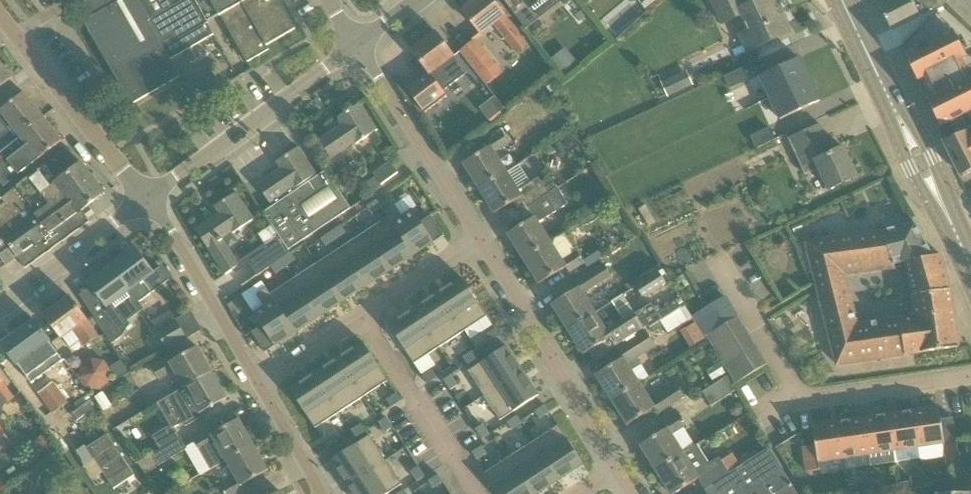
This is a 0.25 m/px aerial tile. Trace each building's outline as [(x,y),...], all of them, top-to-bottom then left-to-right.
[(214,34),(208,23),(195,2),(198,0),(85,0),(94,15),(84,21),(132,104),(180,77),(170,60),(214,34)] [(238,45),(248,62),(269,50),(267,45),(296,29),(279,0),(212,0),(220,14),(219,15),(219,16),(221,15),(238,45)] [(463,11),(480,33),(494,23),(517,53),(527,45),(503,15),(504,15),(492,0),(472,0),(467,4),(467,8),(463,11)] [(531,9),(543,0),(504,0),(516,15),(526,29),(539,19),(531,9)] [(748,29),(738,34),(747,52),(790,32),(782,16),(778,17),(770,0),(759,0),(747,6),(744,0),(711,0),(723,24),(741,15),(748,29)] [(881,5),(880,6),(892,30),(932,10),(933,12),(945,6),(944,4),(948,0),(878,0),(881,5)] [(954,132),(956,136),(970,129),(970,78),(962,59),(966,58),(952,31),(927,43),(926,40),(916,45),(918,48),(906,54),(919,81),(923,79),(932,97),(928,99),(941,126),(949,122),(954,132)] [(453,80),(455,78),(464,71),(453,56),(453,55),(436,33),(413,50),(428,70),(405,87),(425,113),(448,96),(432,75),(443,67),(453,80)] [(503,73),(477,39),(461,51),(487,85),(503,73)] [(782,51),(757,63),(773,97),(812,79),(802,58),(783,68),(777,55),(783,53),(782,51)] [(569,52),(556,62),(566,77),(580,67),(569,52)] [(0,62),(0,88),(13,78),(0,62)] [(191,95),(219,79),(210,63),(182,79),(191,95)] [(686,71),(661,83),(669,98),(693,85),(686,71)] [(554,72),(542,82),(549,91),(561,82),(554,72)] [(814,120),(814,118),(808,121),(802,109),(822,99),(812,79),(773,97),(789,132),(814,120)] [(10,122),(20,134),(43,116),(24,93),(1,111),(2,111),(0,113),(0,129),(10,122)] [(485,119),(502,110),(494,96),(477,105),(485,119)] [(344,124),(320,140),(331,157),(328,159),(338,173),(355,161),(346,149),(356,142),(357,144),(377,130),(359,103),(339,117),(344,124)] [(43,116),(20,134),(0,149),(0,180),(4,186),(62,141),(43,116)] [(829,189),(857,176),(843,147),(834,152),(821,125),(789,140),(805,174),(819,168),(829,189)] [(970,171),(970,129),(956,136),(945,142),(958,170),(958,172),(960,172),(961,176),(965,174),(967,175),(968,173),(970,171)] [(510,143),(503,132),(487,142),(490,147),(464,163),(480,188),(507,171),(496,152),(510,143)] [(351,208),(326,171),(318,177),(298,147),(277,161),(282,169),(258,185),(272,207),(264,213),(280,236),(289,250),(351,208)] [(391,162),(374,174),(382,185),(398,173),(391,162)] [(46,164),(0,200),(0,257),(6,265),(17,257),(26,268),(90,222),(82,211),(105,193),(82,163),(59,181),(46,164)] [(519,164),(507,171),(480,188),(496,213),(522,197),(528,207),(558,188),(550,175),(542,181),(539,177),(531,182),(519,164)] [(558,188),(528,207),(534,217),(508,234),(524,258),(551,242),(539,223),(559,210),(568,204),(558,188)] [(254,220),(236,192),(215,206),(220,214),(196,230),(226,274),(240,265),(222,238),(232,232),(234,234),(254,220)] [(367,207),(367,208),(372,214),(382,207),(377,200),(367,207)] [(395,205),(386,211),(414,255),(434,242),(421,222),(413,209),(402,216),(395,205)] [(390,271),(414,255),(386,211),(385,211),(388,217),(365,232),(390,271)] [(894,264),(905,262),(920,259),(924,273),(945,270),(941,254),(933,256),(915,223),(884,231),(894,264)] [(341,226),(331,232),(336,239),(346,232),(342,226),(341,226)] [(896,268),(894,264),(884,231),(883,230),(883,231),(855,235),(863,272),(896,268)] [(326,246),(336,239),(331,232),(321,239),(326,246)] [(365,232),(341,248),(367,286),(390,271),(365,232)] [(555,237),(563,256),(574,251),(565,233),(555,237)] [(845,274),(845,275),(863,272),(855,235),(806,241),(816,278),(845,274)] [(271,267),(281,260),(291,253),(289,250),(280,236),(245,259),(257,277),(271,267)] [(562,260),(551,242),(524,258),(540,284),(566,267),(569,272),(585,262),(578,251),(562,260)] [(113,265),(131,290),(140,302),(170,280),(160,267),(154,272),(136,247),(113,265)] [(343,302),(367,286),(341,248),(318,263),(343,302)] [(281,260),(286,266),(296,259),(291,253),(281,260)] [(906,263),(914,294),(913,295),(916,317),(954,312),(950,289),(945,270),(924,273),(920,259),(905,262),(905,263),(906,263)] [(276,273),(286,266),(281,260),(271,267),(276,273)] [(319,317),(343,302),(318,263),(294,279),(319,317)] [(553,304),(569,329),(595,312),(583,293),(611,275),(604,264),(576,283),(579,287),(553,304)] [(131,290),(113,265),(89,283),(92,287),(107,307),(95,316),(113,344),(122,337),(114,326),(142,305),(140,302),(131,290)] [(852,302),(845,275),(845,274),(816,278),(825,316),(854,313),(852,302)] [(437,294),(463,332),(487,316),(462,278),(437,294)] [(295,333),(319,317),(294,279),(271,294),(267,288),(266,289),(295,333)] [(275,346),(295,333),(266,289),(257,295),(264,306),(254,313),(262,326),(275,346)] [(437,294),(414,309),(439,348),(463,332),(437,294)] [(623,295),(595,312),(569,329),(569,330),(567,332),(567,334),(567,337),(569,339),(571,341),(573,341),(576,341),(584,354),(610,338),(616,346),(648,325),(649,327),(659,320),(684,304),(680,298),(657,312),(651,303),(635,313),(623,295)] [(87,320),(70,296),(45,315),(63,339),(74,331),(85,346),(98,337),(86,321),(87,320)] [(684,304),(659,320),(669,335),(694,319),(684,304)] [(414,364),(439,348),(414,309),(389,325),(414,364)] [(959,347),(954,312),(916,317),(921,352),(959,347)] [(862,361),(856,325),(857,325),(854,313),(825,316),(837,365),(862,361)] [(707,335),(736,383),(767,364),(738,317),(707,335)] [(906,318),(885,321),(890,357),(921,352),(916,317),(906,318)] [(187,339),(176,320),(157,331),(167,350),(187,339)] [(885,321),(857,325),(856,325),(862,361),(890,357),(885,321)] [(49,340),(35,322),(3,345),(17,364),(49,340)] [(698,347),(707,341),(696,324),(687,330),(698,347)] [(486,336),(490,342),(500,336),(496,329),(486,336)] [(597,374),(613,400),(639,383),(631,371),(641,364),(637,357),(655,346),(646,332),(618,350),(623,358),(597,374)] [(364,397),(388,381),(363,342),(339,358),(364,397)] [(523,371),(507,346),(468,371),(484,396),(523,371)] [(175,369),(185,387),(185,388),(212,373),(197,347),(171,362),(169,359),(153,368),(159,379),(175,369)] [(478,358),(474,351),(463,357),(468,364),(478,358)] [(315,373),(340,412),(364,397),(339,358),(315,373)] [(82,366),(80,378),(87,388),(99,390),(109,383),(111,371),(104,361),(92,359),(82,366)] [(433,370),(423,377),(427,383),(437,377),(433,370)] [(48,371),(31,384),(53,414),(69,403),(55,383),(56,382),(48,371)] [(484,396),(500,420),(539,395),(523,371),(484,396)] [(227,398),(219,384),(220,383),(221,381),(217,374),(215,373),(213,374),(212,373),(185,388),(185,387),(169,396),(186,426),(203,416),(201,413),(227,398)] [(290,389),(316,428),(340,412),(315,373),(290,389)] [(451,390),(457,385),(451,375),(444,380),(451,390)] [(2,411),(3,405),(14,398),(2,382),(3,382),(0,378),(0,413),(2,411)] [(724,379),(703,392),(711,406),(733,392),(724,379)] [(658,414),(674,404),(685,397),(677,384),(650,400),(639,383),(613,400),(628,425),(655,408),(658,414)] [(401,400),(397,393),(397,394),(387,400),(391,406),(391,407),(401,400)] [(535,412),(540,419),(550,412),(545,405),(535,412)] [(914,411),(919,447),(943,443),(946,466),(960,464),(956,439),(944,440),(939,407),(914,411)] [(894,450),(919,447),(914,411),(889,415),(894,450)] [(641,445),(657,470),(683,453),(671,434),(687,424),(681,414),(665,424),(668,428),(641,445)] [(869,454),(894,450),(889,415),(864,418),(869,454)] [(522,423),(518,416),(507,423),(512,429),(522,423)] [(379,422),(386,432),(393,428),(393,427),(386,417),(380,421),(379,422)] [(844,458),(869,454),(864,418),(839,422),(844,458)] [(211,470),(227,461),(254,445),(253,443),(254,442),(255,439),(251,433),(249,432),(247,433),(239,419),(212,434),(210,431),(194,440),(211,470)] [(819,461),(844,458),(839,422),(813,426),(816,446),(804,447),(808,471),(820,469),(819,461)] [(161,450),(181,439),(173,424),(153,436),(161,450)] [(362,424),(352,430),(353,432),(356,437),(366,431),(362,424)] [(483,439),(490,434),(489,434),(483,424),(476,429),(483,439)] [(559,480),(584,464),(558,425),(534,441),(559,480)] [(10,442),(0,428),(0,449),(10,442)] [(334,435),(324,441),(328,448),(339,441),(334,435)] [(386,460),(370,435),(359,442),(331,460),(347,485),(386,460)] [(161,450),(153,454),(159,465),(187,449),(181,439),(161,450)] [(510,457),(534,493),(538,493),(559,480),(534,441),(510,457)] [(227,461),(237,478),(221,487),(225,493),(236,493),(244,489),(242,486),(268,470),(254,445),(227,461)] [(683,453),(657,470),(672,493),(674,493),(699,479),(705,489),(730,473),(720,457),(709,464),(697,445),(683,453)] [(477,460),(487,453),(483,446),(472,453),(477,460)] [(730,473),(705,489),(708,493),(777,493),(778,493),(779,493),(798,493),(769,448),(730,473)] [(510,457),(486,472),(486,473),(499,493),(534,493),(510,457)] [(347,485),(353,493),(387,493),(402,484),(386,460),(347,485)] [(411,471),(418,481),(425,477),(418,466),(418,467),(411,471)] [(912,488),(924,485),(923,474),(910,476),(912,488)] [(433,488),(443,482),(439,475),(429,481),(429,482),(433,488)] [(885,477),(873,479),(874,490),(886,487),(885,477)] [(874,490),(873,479),(860,481),(862,492),(874,490)]
